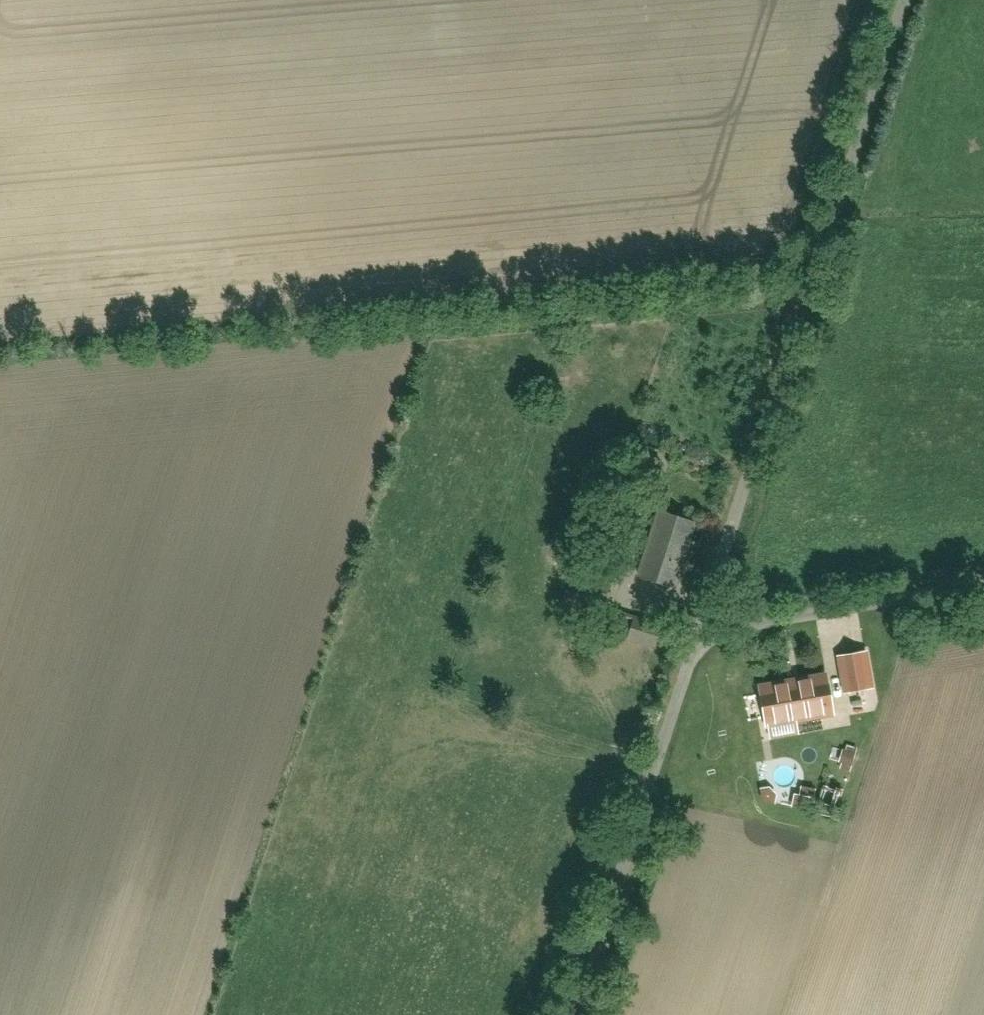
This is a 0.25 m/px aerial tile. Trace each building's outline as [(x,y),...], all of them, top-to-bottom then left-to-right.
[(692,522),(655,509),(632,574),(670,587),(692,522)] [(866,648),(835,653),(842,690),(873,684),(866,648)] [(824,668),(758,681),(768,733),(797,728),(795,718),(833,710),(824,668)] [(855,769),(864,746),(853,741),(844,765),(855,769)]
